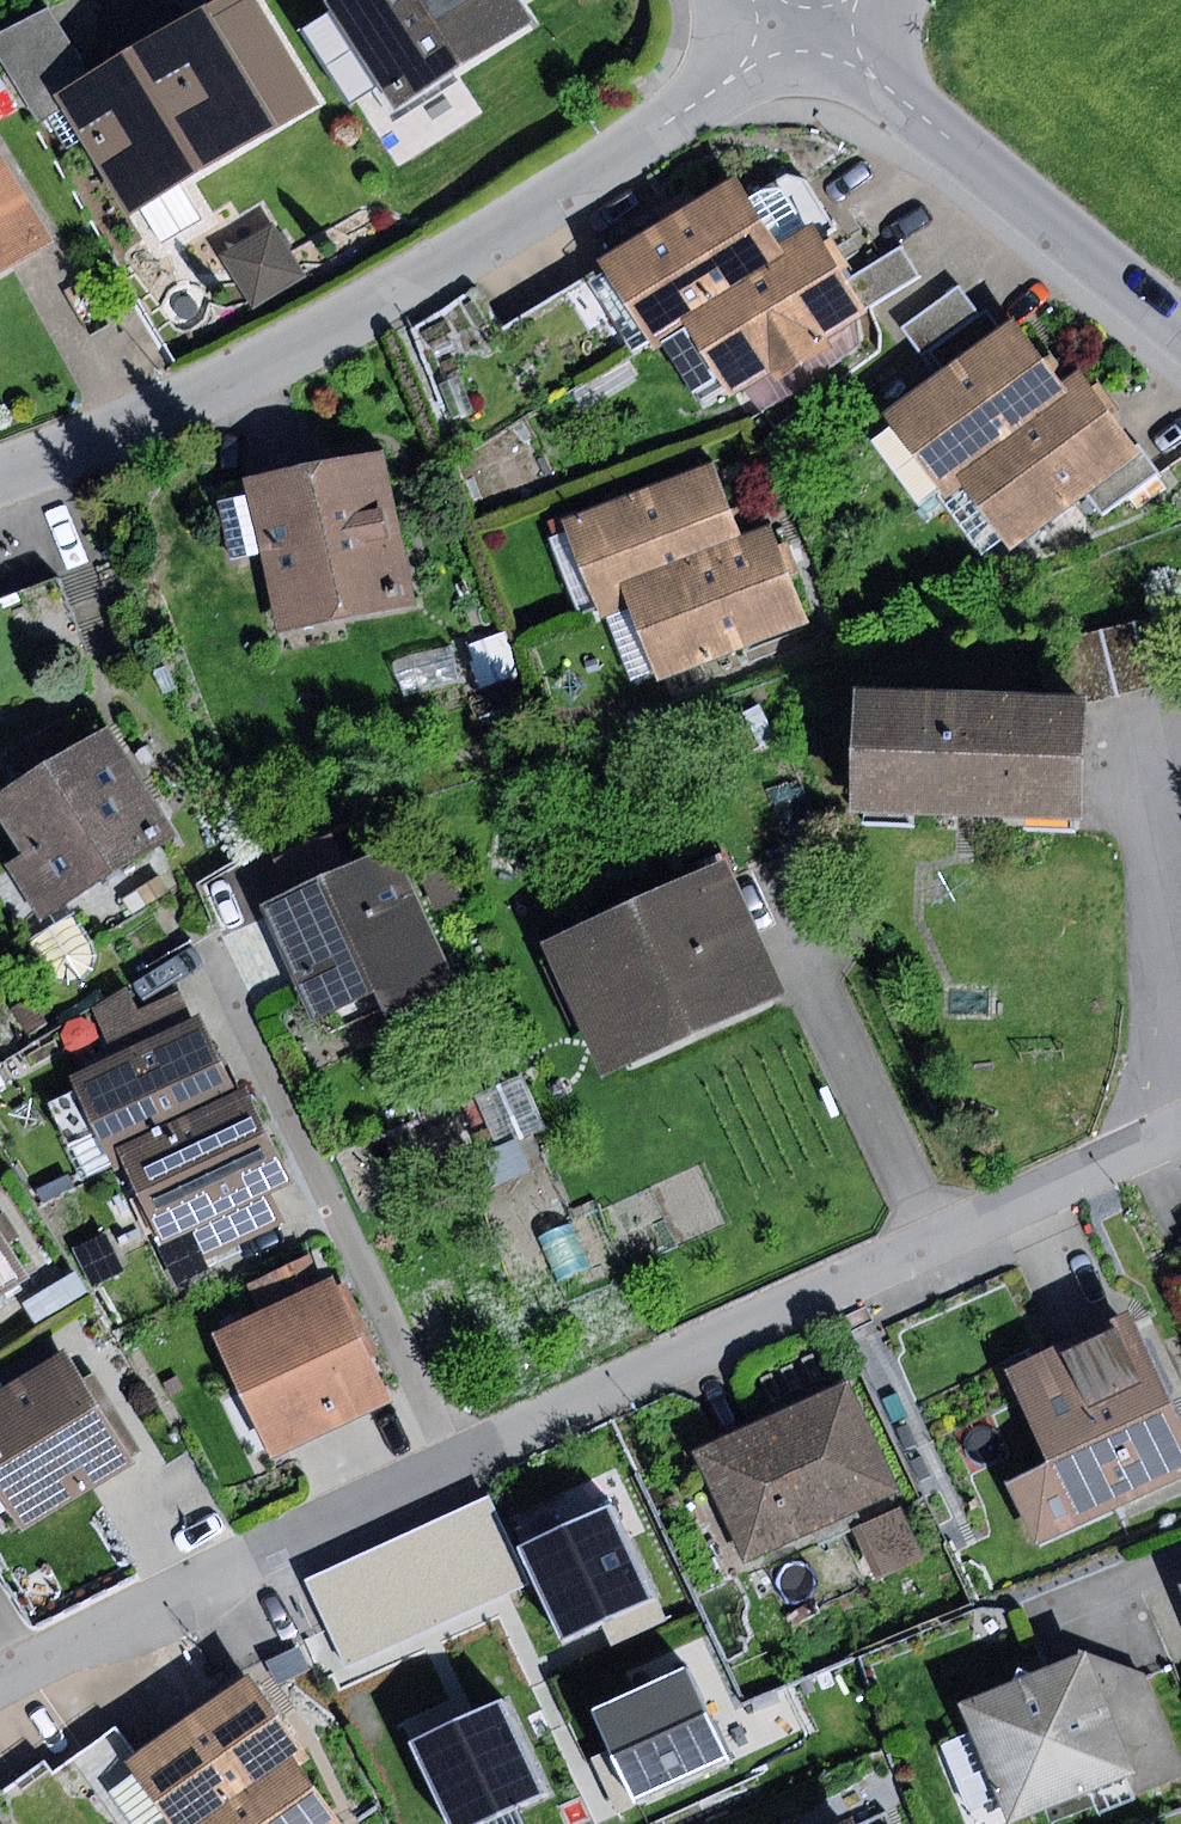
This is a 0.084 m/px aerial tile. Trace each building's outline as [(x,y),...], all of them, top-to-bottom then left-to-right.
[(57,96),(130,216),(320,102),(258,0),(216,0),(57,96)] [(397,108),(534,23),(519,0),(330,0),(397,108)] [(56,244),(0,148),(0,277),(56,244)] [(785,175),(752,196),(787,253),(821,233),(833,225),(804,180),(785,175)] [(740,177),(606,260),(608,265),(653,336),(658,334),(787,253),(752,196),(740,177)] [(275,223),(222,255),(254,307),(307,275),(275,223)] [(821,233),(787,253),(658,334),(671,355),(707,412),(771,373),(777,383),(833,348),(827,338),(870,312),(868,309),(849,278),(833,253),(821,233)] [(902,245),(849,278),(868,309),(922,277),(902,245)] [(927,346),(975,310),(958,286),(902,327),(920,351),(927,346)] [(927,346),(945,370),(1003,328),(984,303),(975,310),(927,346)] [(959,477),(1072,392),(1016,318),(1003,328),(945,370),(886,416),(942,490),(959,477)] [(1072,392),(959,477),(1017,552),(1091,496),(1141,458),(1097,401),(1083,383),(1072,392)] [(386,451),(249,478),(250,483),(264,556),(280,633),(417,606),(386,451)] [(1141,458),(1091,496),(1107,517),(1163,474),(1147,453),(1141,458)] [(631,587),(747,545),(715,462),(565,520),(596,600),(631,587)] [(264,556),(250,483),(214,490),(229,563),(264,556)] [(747,545),(631,587),(662,672),(808,619),(777,534),(747,545)] [(0,604),(0,684),(81,656),(57,584),(0,604)] [(1071,635),(1086,696),(1180,674),(1180,666),(1173,634),(1168,612),(1071,635)] [(1090,697),(866,691),(863,813),(1087,819),(1090,697)] [(0,791),(0,820),(51,909),(174,840),(110,729),(0,791)] [(277,860),(293,897),(351,872),(335,835),(277,860)] [(293,897),(268,909),(326,1034),(456,975),(399,850),(351,872),(293,897)] [(668,867),(678,887),(714,871),(705,850),(668,867)] [(678,887),(550,943),(608,1074),(790,994),(731,863),(714,871),(678,887)] [(116,1056),(192,1019),(167,962),(93,1007),(116,1056)] [(116,1056),(71,1077),(108,1155),(121,1149),(239,1093),(202,1015),(192,1019),(116,1056)] [(529,1077),(476,1096),(495,1147),(548,1128),(529,1077)] [(239,1093),(121,1149),(164,1241),(270,1192),(294,1180),(250,1088),(239,1093)] [(285,1224),(270,1192),(164,1241),(181,1278),(217,1261),(214,1256),(285,1224)] [(30,1275),(0,1226),(0,1293),(30,1275)] [(104,1237),(77,1250),(94,1283),(121,1269),(104,1237)] [(276,1304),(324,1281),(311,1254),(263,1276),(276,1304)] [(74,1271),(24,1302),(37,1324),(88,1293),(74,1271)] [(276,1304),(214,1333),(274,1457),(394,1400),(335,1276),(324,1281),(276,1304)] [(1014,1373),(1058,1460),(1088,1521),(1180,1475),(1180,1416),(1130,1315),(1014,1373)] [(0,1392),(0,1490),(23,1529),(137,1462),(71,1350),(0,1392)] [(900,1490),(850,1384),(699,1455),(749,1560),(900,1490)] [(1088,1521),(1058,1460),(1010,1483),(1040,1545),(1088,1521)] [(526,1543),(567,1638),(653,1602),(613,1507),(526,1543)] [(898,1512),(858,1531),(881,1580),(921,1561),(898,1512)] [(293,1646),(265,1659),(277,1683),(304,1670),(293,1646)] [(962,1706),(1011,1823),(1017,1823),(1138,1775),(1089,1654),(1035,1676),(1019,1667),(1015,1684),(962,1706)] [(1089,1654),(1138,1775),(1146,1794),(1180,1780),(1180,1761),(1146,1674),(1089,1654)] [(730,1763),(690,1668),(597,1706),(638,1801),(730,1763)] [(129,1763),(145,1786),(173,1823),(203,1823),(294,1760),(302,1754),(249,1679),(138,1756),(129,1763)] [(454,1823),(484,1823),(547,1798),(508,1704),(419,1741),(454,1823)] [(203,1823),(339,1823),(294,1760),(203,1823)]
